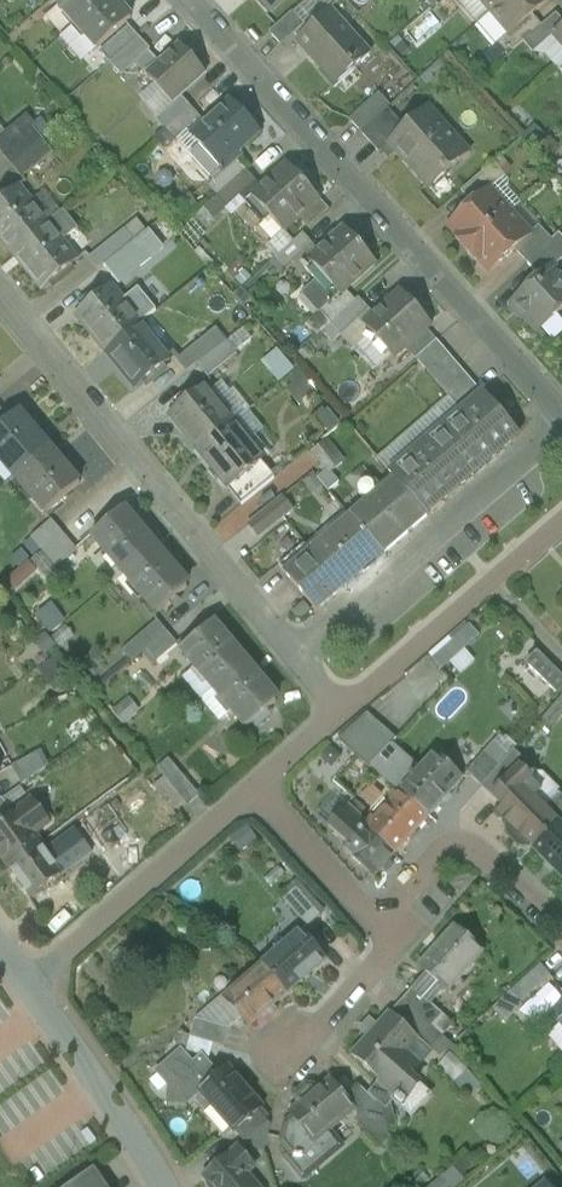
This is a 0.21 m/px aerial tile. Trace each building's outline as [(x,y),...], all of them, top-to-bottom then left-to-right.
[(76,24),(103,0),(55,0),(76,24)] [(76,24),(99,50),(132,20),(115,0),(103,0),(76,24)] [(270,14),(286,0),(258,0),(270,14)] [(491,13),(506,0),(480,0),(491,13)] [(491,13),(509,34),(510,35),(532,16),(550,0),(506,0),(491,13)] [(330,11),(296,42),(332,82),(349,67),(353,71),(371,56),(330,11)] [(292,13),(269,34),(281,47),(304,26),(292,13)] [(523,43),(533,54),(554,36),(561,29),(561,21),(556,14),(542,27),(523,43)] [(532,16),(510,35),(509,34),(502,40),(513,52),(523,43),(542,27),(532,16)] [(129,28),(100,53),(110,64),(111,64),(139,39),(129,28)] [(554,36),(561,46),(561,29),(554,36)] [(139,39),(111,64),(121,76),(135,64),(149,51),(139,39)] [(160,64),(146,77),(172,104),(172,105),(181,97),(205,75),(179,47),(160,64)] [(149,51),(135,64),(146,77),(160,64),(149,51)] [(379,94),(349,121),(360,134),(387,109),(390,107),(379,94)] [(181,97),(172,105),(172,104),(155,120),(165,131),(190,108),(181,97)] [(229,102),(189,140),(222,174),(236,160),(240,156),(237,153),(258,133),(229,102)] [(190,108),(165,131),(176,143),(201,120),(190,108)] [(405,129),(388,144),(389,145),(426,187),(442,173),(445,176),(450,172),(449,172),(469,154),(428,108),(405,129)] [(387,109),(360,134),(379,154),(389,145),(388,144),(405,129),(387,109)] [(0,138),(0,152),(2,155),(32,130),(36,127),(27,116),(0,138)] [(32,130),(2,155),(12,167),(42,143),(32,130)] [(222,174),(189,140),(181,148),(213,182),(222,174)] [(42,143),(12,167),(23,180),(53,155),(42,143)] [(213,182),(208,187),(218,197),(246,172),(236,160),(222,174),(213,182)] [(493,164),(461,193),(472,206),(489,191),(490,192),(501,182),(505,178),(493,164)] [(288,166),(246,204),(264,223),(270,218),(283,233),(319,200),(288,166)] [(246,172),(218,197),(229,210),(257,184),(246,172)] [(472,206),(448,228),(458,239),(456,240),(467,252),(510,214),(520,204),(501,182),(490,192),(489,191),(472,206)] [(32,205),(19,189),(0,204),(0,229),(1,230),(0,231),(0,234),(16,253),(49,226),(48,225),(61,214),(45,194),(32,205)] [(79,229),(64,212),(61,214),(48,225),(49,226),(63,243),(79,229)] [(510,214),(467,252),(478,264),(480,263),(490,274),(515,251),(530,237),(530,236),(510,214)] [(184,240),(164,218),(154,226),(171,245),(174,249),(184,240)] [(49,226),(16,253),(16,254),(19,252),(31,267),(29,269),(46,290),(79,262),(63,243),(49,226)] [(154,226),(134,243),(150,263),(171,245),(154,226)] [(539,228),(530,236),(530,237),(515,251),(526,264),(552,241),(539,228)] [(124,232),(89,261),(99,273),(106,267),(134,243),(124,232)] [(344,232),(302,270),(315,285),(322,278),(340,298),(346,292),(375,266),(344,232)] [(303,235),(274,261),(285,273),(314,247),(303,235)] [(526,264),(540,279),(552,268),(553,269),(561,261),(561,238),(559,235),(552,241),(526,264)] [(134,243),(106,267),(121,285),(141,268),(142,269),(150,263),(134,243)] [(512,304),(538,333),(561,311),(561,279),(553,269),(552,268),(540,279),(512,304)] [(340,298),(322,278),(315,285),(304,295),(321,315),(322,314),(340,298)] [(142,325),(111,289),(78,316),(79,317),(81,315),(93,330),(91,331),(109,353),(142,325)] [(340,298),(322,314),(330,324),(355,302),(346,292),(340,298)] [(400,292),(361,327),(392,361),(406,348),(426,330),(430,326),(400,292)] [(330,324),(341,336),(369,311),(358,299),(355,302),(330,324)] [(142,325),(109,353),(111,351),(124,366),(121,368),(139,389),(172,362),(142,325)] [(216,330),(178,361),(189,374),(197,367),(226,343),(216,330)] [(426,330),(406,348),(415,359),(436,341),(426,330)] [(482,395),(436,341),(415,359),(462,413),(482,395)] [(226,343),(197,367),(208,380),(237,356),(226,343)] [(296,371),(284,386),(303,401),(315,387),(296,371)] [(204,388),(171,415),(172,415),(174,414),(186,429),(184,430),(200,451),(233,424),(204,388)] [(462,413),(390,475),(395,480),(427,517),(519,437),(483,395),(482,395),(462,413)] [(10,424),(0,411),(0,433),(10,424)] [(19,417),(10,424),(0,433),(0,459),(2,457),(20,479),(46,457),(39,449),(44,446),(19,417)] [(233,424),(200,451),(229,487),(230,488),(261,463),(263,461),(233,424)] [(324,443),(312,453),(322,466),(335,456),(324,443)] [(53,466),(46,457),(20,479),(37,500),(33,503),(47,520),(81,491),(58,462),(53,466)] [(261,463),(230,488),(229,487),(227,489),(241,507),(275,480),(261,463)] [(339,483),(328,470),(316,480),(328,493),(339,483)] [(427,517),(395,480),(351,518),(383,555),(427,517)] [(282,498),(248,526),(259,540),(293,512),(282,498)] [(157,552),(134,524),(130,527),(123,518),(94,541),(124,578),(157,552)] [(383,555),(351,518),(311,553),(310,553),(342,590),(383,555)] [(53,523),(32,540),(42,552),(62,535),(53,523)] [(62,535),(42,552),(56,570),(77,553),(62,535)] [(342,590),(310,553),(311,553),(305,546),(278,568),(317,612),(342,590)] [(183,583),(157,552),(124,578),(159,619),(187,596),(179,586),(183,583)] [(16,589),(40,569),(32,559),(8,579),(16,589)] [(54,601),(39,613),(53,631),(68,619),(54,601)] [(445,669),(483,637),(472,623),(433,656),(445,669)] [(159,624),(138,641),(148,653),(169,636),(159,624)] [(223,638),(219,641),(211,631),(203,638),(197,631),(178,647),(179,648),(177,649),(214,692),(247,665),(223,638)] [(169,636),(148,653),(152,658),(158,665),(177,649),(179,648),(178,647),(169,636)] [(149,654),(138,663),(141,667),(152,658),(149,654)] [(425,655),(381,705),(397,719),(441,669),(425,655)] [(538,655),(528,664),(555,696),(561,690),(561,684),(538,655)] [(54,690),(68,682),(54,658),(40,666),(54,690)] [(274,697),(247,665),(214,692),(202,701),(221,725),(234,714),(250,732),(278,708),(270,700),(274,697)] [(561,712),(561,697),(546,713),(553,721),(561,712)] [(370,712),(338,741),(369,769),(371,767),(372,766),(371,765),(390,746),(391,747),(398,739),(370,712)] [(495,743),(467,774),(482,788),(510,757),(495,743)] [(390,746),(371,765),(372,766),(371,767),(399,792),(400,791),(413,778),(409,774),(415,768),(391,747),(390,746)] [(413,778),(400,791),(429,817),(463,780),(434,754),(413,778)] [(36,755),(10,769),(21,786),(45,769),(36,755)] [(510,757),(482,788),(503,808),(529,781),(533,778),(510,757)] [(184,779),(169,761),(157,771),(165,779),(172,789),(184,779)] [(165,779),(154,789),(174,814),(185,804),(172,789),(165,779)] [(200,798),(184,779),(172,789),(185,804),(188,808),(200,798)] [(503,808),(497,814),(508,825),(507,826),(507,836),(520,849),(530,850),(531,848),(532,850),(560,823),(546,809),(536,798),(541,793),(529,781),(503,808)] [(14,817),(33,803),(21,786),(1,800),(11,813),(14,817)] [(399,792),(369,825),(366,830),(395,856),(429,817),(400,791),(399,792)] [(546,809),(560,823),(561,821),(561,798),(560,796),(546,809)] [(0,801),(0,827),(3,825),(0,821),(11,813),(1,800),(0,801)] [(0,827),(0,854),(10,868),(40,846),(31,835),(36,832),(39,832),(51,823),(51,820),(45,812),(39,811),(33,803),(14,817),(3,825),(0,827)] [(119,841),(102,853),(111,866),(138,846),(108,806),(56,845),(62,853),(81,839),(105,822),(119,841)] [(395,856),(366,830),(369,825),(348,806),(328,828),(350,848),(345,853),(374,879),(395,856)] [(105,822),(81,839),(92,854),(95,858),(102,853),(119,841),(105,822)] [(248,822),(231,834),(242,849),(258,837),(248,822)] [(560,823),(532,850),(561,880),(561,825),(560,823)] [(62,853),(51,861),(62,877),(92,854),(81,839),(62,853)] [(10,868),(9,869),(31,900),(62,877),(51,861),(62,853),(56,845),(45,853),(40,846),(10,868)] [(323,915),(297,887),(284,898),(310,927),(323,915)] [(456,923),(418,962),(427,972),(444,987),(481,948),(456,923)] [(300,932),(262,965),(287,994),(326,961),(300,932)] [(231,1007),(212,1025),(230,1031),(242,1020),(249,1028),(287,994),(262,965),(224,998),(231,1007)] [(540,966),(509,994),(520,1005),(550,978),(540,966)] [(427,972),(413,988),(431,1004),(445,989),(444,987),(427,972)] [(431,1004),(413,988),(401,1001),(430,1028),(442,1014),(431,1004)] [(430,1028),(401,1001),(388,1015),(417,1042),(416,1042),(428,1053),(442,1039),(430,1028)] [(553,1017),(561,1027),(561,1010),(553,1017)] [(417,1042),(388,1015),(352,1055),(380,1080),(381,1081),(405,1055),(417,1066),(428,1053),(416,1042),(417,1042)] [(212,1025),(196,1020),(190,1039),(213,1046),(224,1049),(230,1031),(212,1025)] [(213,1046),(190,1039),(186,1053),(209,1060),(213,1046)] [(229,1067),(218,1077),(202,1058),(193,1066),(181,1053),(157,1073),(169,1087),(168,1104),(185,1106),(199,1094),(234,1134),(259,1113),(264,1108),(229,1067)] [(405,1055),(381,1081),(380,1080),(378,1082),(396,1099),(394,1101),(401,1106),(408,1098),(406,1096),(415,1086),(406,1078),(417,1066),(405,1055)] [(462,1073),(446,1059),(435,1071),(451,1085),(462,1073)] [(311,1083),(305,1082),(300,1086),(293,1091),(298,1098),(286,1108),(291,1113),(284,1119),(279,1136),(289,1149),(290,1148),(292,1151),(292,1156),(300,1157),(300,1152),(311,1144),(311,1139),(353,1105),(343,1091),(329,1074),(313,1086),(311,1083)] [(373,1102),(355,1082),(343,1091),(353,1105),(360,1113),(373,1102)] [(360,1113),(353,1119),(375,1143),(385,1136),(377,1107),(373,1102),(360,1113)] [(259,1113),(235,1133),(245,1145),(269,1124),(259,1113)] [(205,1179),(211,1186),(255,1186),(246,1176),(253,1169),(238,1151),(205,1179)] [(86,1176),(70,1186),(94,1186),(86,1176)]
